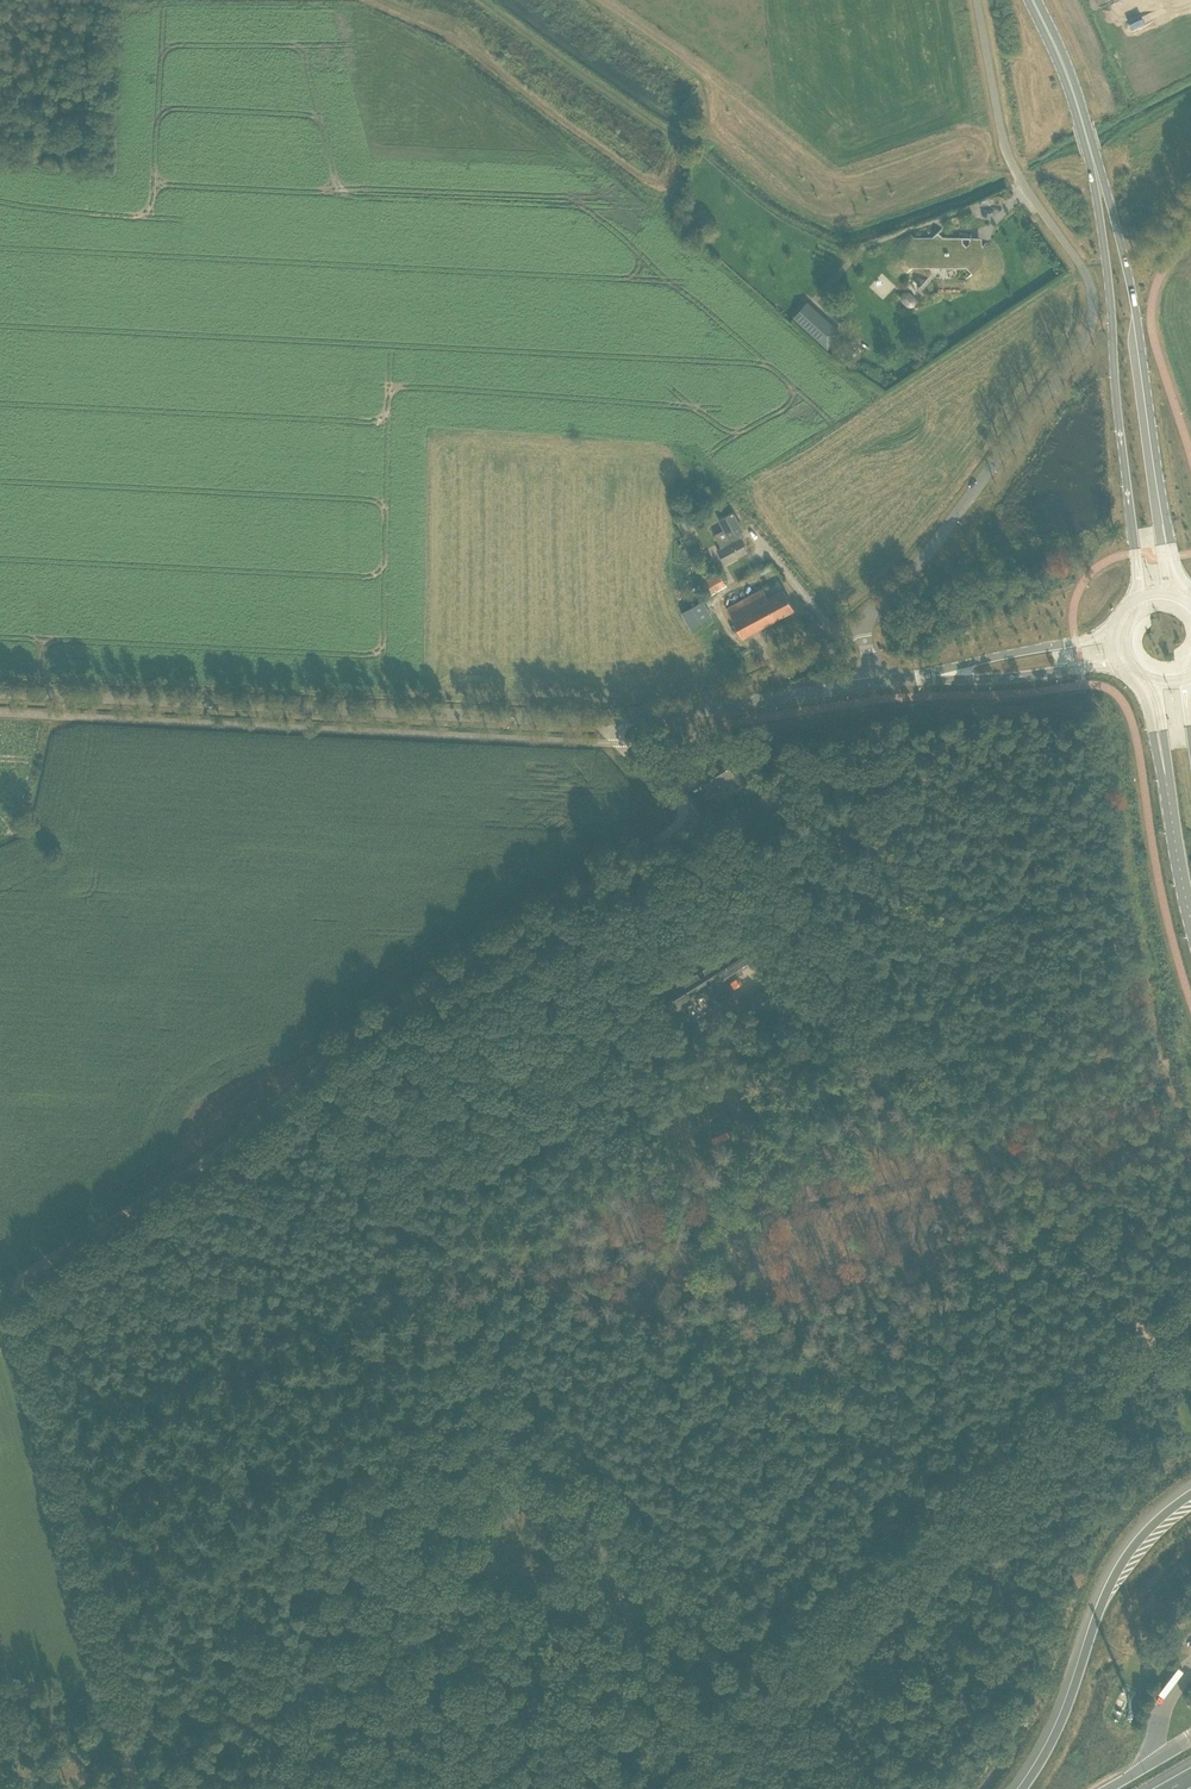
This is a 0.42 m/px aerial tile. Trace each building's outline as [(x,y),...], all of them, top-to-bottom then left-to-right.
[(938,233),(942,229),(941,229),(932,238),(914,238),(910,234),(909,234),(914,239),(914,249),(903,260),(910,267),(912,267),(906,273),(907,273),(913,267),(965,267),(971,273),(964,279),(965,280),(981,264),(981,247),(986,244),(986,243),(980,247),(980,251),(969,251),(962,244),(962,239),(969,239),(969,240),(971,240),(971,234),(970,234),(970,238),(942,238),(938,233)] [(899,300),(909,307),(916,298),(906,291),(899,300)] [(820,338),(831,326),(807,304),(796,316),(820,338)] [(687,514),(705,503),(698,493),(680,504),(687,514)] [(687,517),(680,521),(684,528),(691,523),(687,517)] [(725,563),(747,551),(739,537),(717,549),(725,563)] [(706,593),(725,582),(719,572),(700,583),(706,593)] [(783,589),(768,598),(763,588),(726,608),(742,637),(794,609),(783,589)] [(682,612),(690,628),(711,617),(703,601),(682,612)] [(779,806),(784,802),(780,796),(774,800),(779,806)] [(779,1001),(769,986),(741,1004),(750,1019),(779,1001)] [(1126,1695),(1130,1688),(1124,1686),(1121,1692),(1126,1695)]
